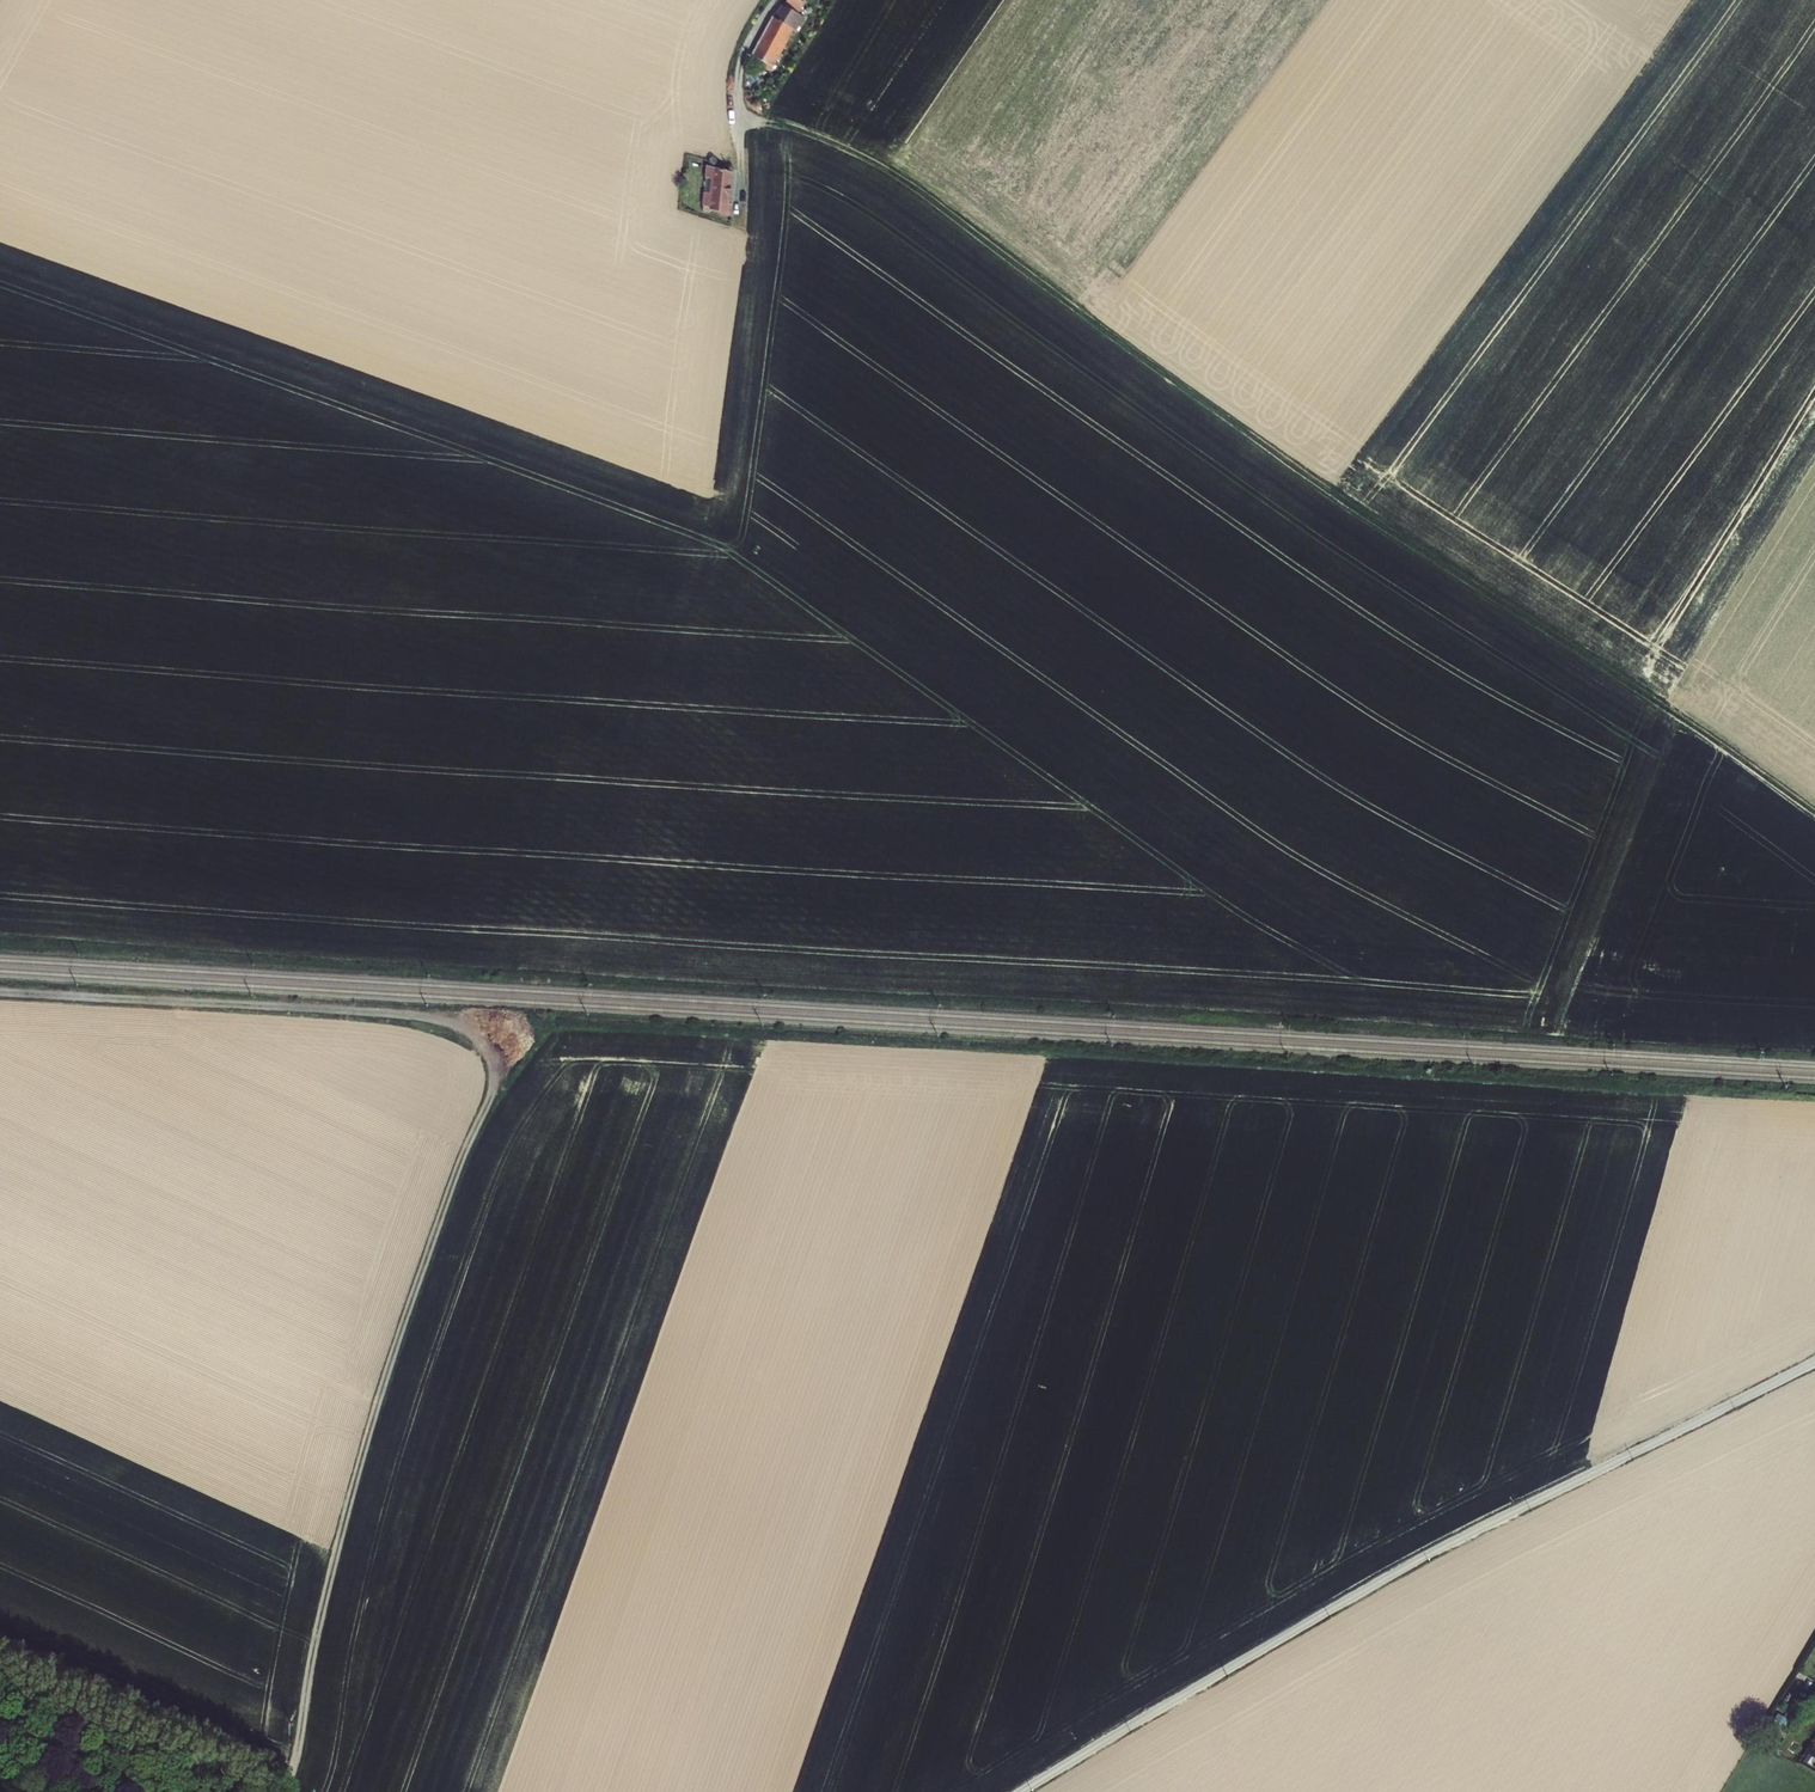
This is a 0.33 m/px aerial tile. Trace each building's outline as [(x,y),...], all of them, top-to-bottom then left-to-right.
[(771,16),(751,57),(776,69),(802,14),(799,13),(806,0),(786,0),(784,6),(788,8),(782,21),(771,16)] [(685,188),(684,198),(709,207),(732,216),(734,210),(729,207),(730,175),(711,168),(709,201),(695,196),(696,193),(691,191),(685,188)]
